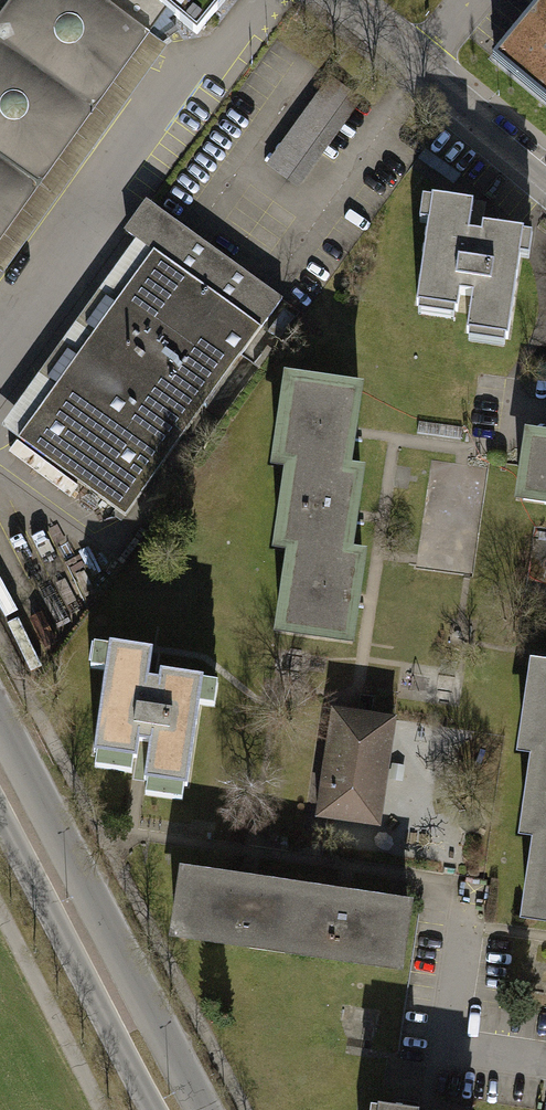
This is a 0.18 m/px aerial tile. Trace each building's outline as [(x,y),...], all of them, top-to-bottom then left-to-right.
[(0,20),(0,281),(189,27),(202,33),(225,0),(15,0),(0,20)] [(545,99),(545,0),(537,0),(492,54),(545,99)] [(335,76),(268,170),(300,193),(367,99),(335,76)] [(1,430),(128,521),(243,362),(256,372),(299,313),(149,204),(124,238),(135,246),(1,430)] [(451,228),(434,338),(535,353),(545,280),(545,243),(451,228)] [(372,388),(290,376),(278,460),(360,472),(372,388)] [(536,433),(525,501),(545,504),(545,435),(536,433)] [(374,473),(360,472),(278,460),(275,473),(290,475),(280,543),(363,555),(374,473)] [(376,556),(363,555),(280,543),(278,555),(292,558),(280,637),(361,648),(376,556)] [(122,648),(119,671),(102,764),(143,768),(148,745),(161,747),(154,789),(192,795),(212,684),(160,678),(164,654),(122,648)] [(537,663),(525,743),(545,746),(545,664),(537,663)] [(397,721),(335,712),(319,819),(381,828),(397,721)] [(525,743),(525,756),(537,758),(527,828),(545,830),(545,746),(525,743)] [(527,828),(526,839),(538,841),(526,923),(545,926),(545,830),(527,828)] [(299,889),(185,871),(174,941),(288,959),(299,889)] [(414,907),(300,889),(289,959),(403,977),(414,907)]
